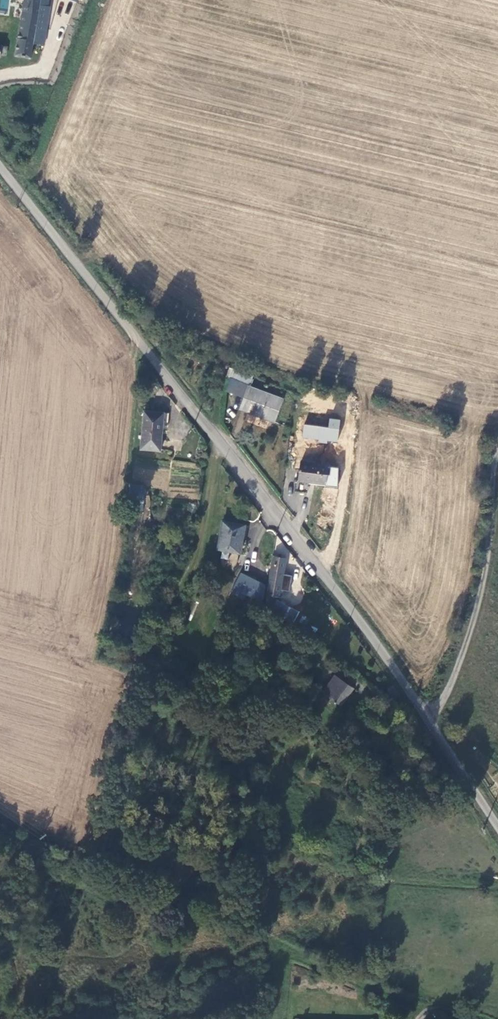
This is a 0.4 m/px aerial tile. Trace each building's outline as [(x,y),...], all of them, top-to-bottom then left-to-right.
[(18,66),(34,69),(36,55),(46,56),(50,17),(49,17),(41,16),(43,5),(43,0),(42,0),(27,0),(18,66)] [(50,5),(43,5),(41,16),(49,17),(50,5)] [(255,426),(273,432),(281,408),(248,398),(240,421),(248,424),(251,416),(258,418),(255,426)] [(328,426),(328,418),(307,416),(306,424),(328,426)] [(338,442),(340,419),(329,418),(328,427),(303,424),(302,439),(338,442)] [(147,423),(145,450),(165,452),(166,442),(164,441),(166,425),(147,423)] [(154,482),(155,459),(135,458),(133,481),(154,482)] [(328,494),(330,475),(302,472),(300,492),(328,494)] [(140,502),(139,515),(146,515),(147,504),(140,502)] [(225,532),(221,561),(241,565),(246,536),(225,532)] [(275,567),(269,603),(281,607),(281,605),(283,596),(288,570),(275,567)] [(242,594),(241,597),(263,610),(268,594),(243,586),(240,593),(242,594)] [(278,612),(272,622),(293,636),(299,627),(278,612)] [(237,641),(232,654),(239,657),(244,644),(237,641)] [(324,646),(320,652),(339,665),(344,658),(324,646)] [(336,686),(324,705),(345,718),(357,699),(336,686)] [(400,705),(391,695),(387,700),(395,709),(400,705)]
